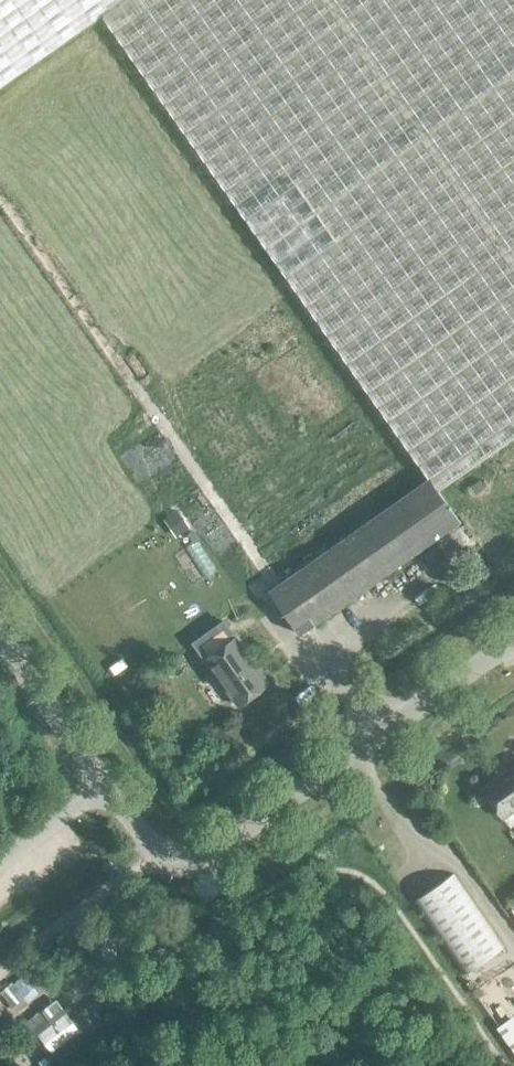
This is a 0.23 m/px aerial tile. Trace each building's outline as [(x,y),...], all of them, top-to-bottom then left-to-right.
[(103,15),(125,0),(0,0),(0,88),(103,15)] [(103,15),(429,479),(269,591),(299,634),(459,522),(437,490),(513,435),(513,0),(125,0),(103,15)] [(189,527),(178,511),(165,519),(176,536),(189,527)] [(434,549),(423,557),(431,568),(441,560),(434,549)] [(237,705),(269,683),(255,664),(253,665),(248,658),(250,657),(237,637),(205,660),(237,705)] [(482,789),(503,818),(513,810),(513,766),(482,789)] [(465,976),(505,948),(454,873),(413,901),(465,976)]
